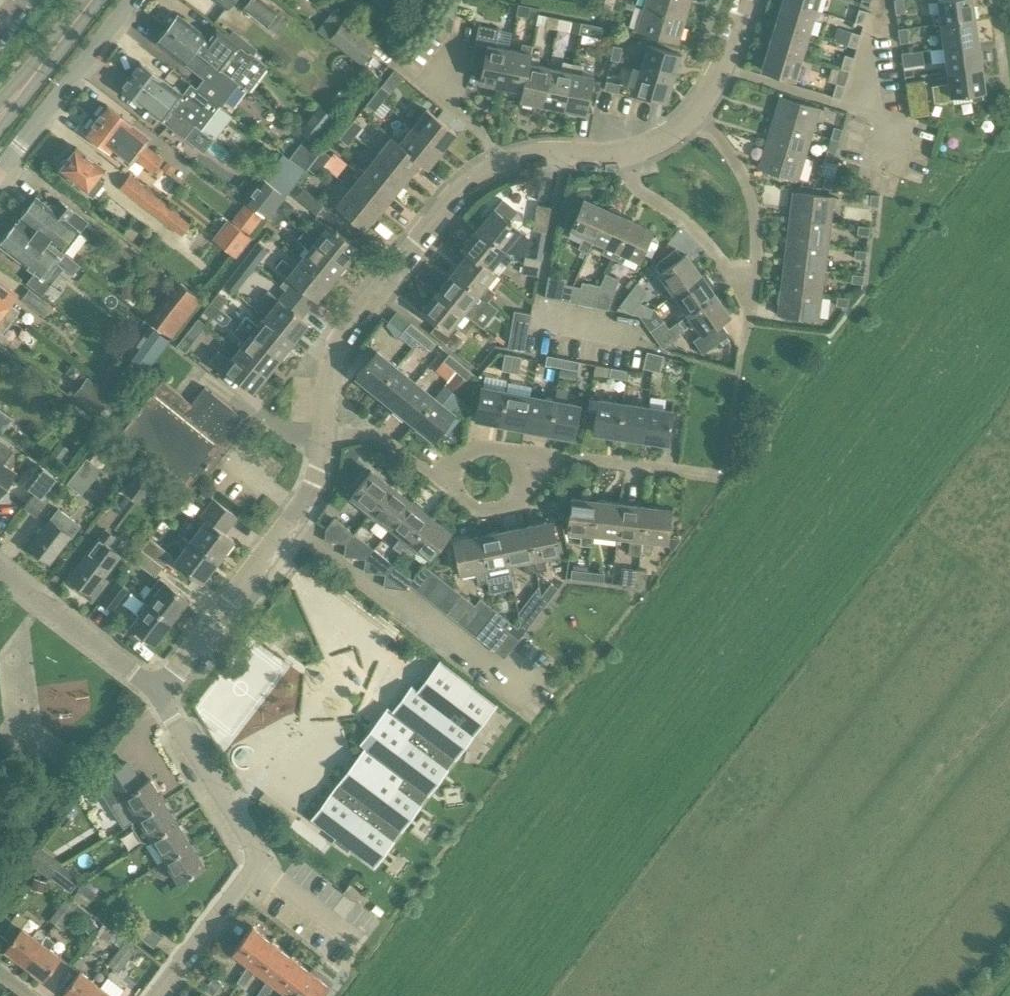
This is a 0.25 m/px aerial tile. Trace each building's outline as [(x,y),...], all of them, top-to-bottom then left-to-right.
[(243,8),(265,24),(276,11),(262,0),(249,0),(243,8)] [(603,7),(612,10),(615,0),(605,0),(603,7)] [(644,4),(684,16),(689,0),(646,0),(644,4)] [(816,8),(788,0),(781,0),(775,21),(809,31),(816,8)] [(818,0),(788,0),(816,8),(818,0)] [(903,0),(894,0),(896,14),(905,13),(903,0)] [(940,23),(976,18),(973,0),(937,0),(939,12),(933,13),(934,24),(940,23)] [(530,6),(518,4),(516,15),(528,17),(530,6)] [(677,40),(684,16),(644,4),(637,29),(677,40)] [(855,22),(863,25),(867,11),(859,9),(855,22)] [(451,33),(453,20),(441,10),(434,19),(451,33)] [(170,24),(168,27),(207,56),(232,76),(238,67),(242,70),(252,55),(217,28),(210,37),(179,13),(176,17),(173,18),(170,22),(170,24)] [(557,29),(559,18),(548,16),(546,27),(557,29)] [(559,18),(557,29),(569,31),(571,21),(559,18)] [(940,23),(944,47),(979,42),(976,18),(940,23)] [(345,20),(330,39),(362,63),(377,44),(345,20)] [(802,54),(809,31),(775,21),(769,44),(802,54)] [(499,28),(479,24),(470,68),(481,70),(479,80),(501,85),(509,48),(495,45),(499,28)] [(601,38),(603,27),(591,25),(589,35),(601,38)] [(158,40),(196,70),(206,77),(197,88),(220,105),(239,81),(232,76),(207,56),(168,27),(166,30),(163,30),(160,34),(160,37),(158,40)] [(898,29),(899,34),(900,43),(909,42),(907,28),(898,29)] [(847,46),(856,48),(860,34),(852,32),(847,46)] [(647,42),(639,66),(673,76),(680,52),(647,42)] [(944,47),(947,71),(982,66),(979,42),(944,47)] [(501,85),(522,89),(529,54),(531,55),(532,46),(522,44),(521,50),(509,48),(501,85)] [(795,77),(802,54),(769,44),(762,67),(795,77)] [(622,47),(613,46),(610,59),(619,61),(622,47)] [(910,51),(901,53),(903,67),(912,66),(910,51)] [(539,57),(531,55),(529,54),(522,89),(520,99),(542,103),(550,66),(538,64),(539,57)] [(840,69),(849,71),(854,57),(845,55),(840,69)] [(215,114),(221,107),(221,106),(220,105),(197,88),(194,86),(186,97),(183,95),(184,93),(140,60),(130,74),(195,124),(194,125),(202,131),(215,114)] [(561,68),(550,66),(542,103),(564,108),(573,64),(562,62),(561,68)] [(583,66),(573,64),(564,108),(585,112),(593,75),(581,73),(583,66)] [(666,100),(673,76),(639,66),(632,89),(666,100)] [(982,66),(947,71),(949,83),(932,85),(934,102),(952,100),(951,93),(985,88),(982,66)] [(185,137),(194,125),(195,124),(130,74),(120,87),(185,137)] [(605,90),(618,92),(620,84),(606,81),(605,90)] [(836,83),(832,96),(832,97),(841,99),(845,86),(836,83)] [(381,86),(374,95),(382,102),(390,93),(381,86)] [(330,101),(341,110),(351,97),(341,88),(330,101)] [(779,94),(772,118),(812,130),(819,106),(779,94)] [(374,95),(366,104),(375,111),(382,102),(374,95)] [(150,137),(133,124),(107,104),(96,117),(157,165),(163,158),(145,144),(150,137)] [(340,122),(321,108),(303,132),(321,146),(340,122)] [(426,108),(412,125),(442,149),(455,131),(426,108)] [(157,165),(96,117),(86,131),(128,164),(134,157),(153,171),(153,170),(156,173),(160,168),(157,165)] [(772,118),(765,142),(805,154),(812,130),(772,118)] [(347,128),(356,135),(362,127),(354,120),(347,128)] [(420,160),(428,166),(442,149),(412,125),(399,141),(399,142),(420,159),(420,160)] [(831,138),(839,140),(842,130),(834,127),(831,138)] [(356,135),(347,128),(340,138),(348,145),(356,135)] [(407,176),(420,160),(420,159),(399,142),(399,141),(391,134),(377,152),(407,176)] [(798,178),(805,154),(765,142),(758,166),(798,178)] [(104,181),(97,176),(104,168),(76,147),(67,159),(64,159),(61,163),(62,167),(59,169),(94,195),(104,181)] [(322,149),(315,158),(324,165),(331,156),(322,149)] [(824,161),(832,163),(835,153),(827,150),(824,161)] [(393,193),(407,176),(377,152),(363,169),(393,193)] [(316,174),(323,165),(324,165),(315,158),(308,168),(316,174)] [(162,168),(171,175),(177,168),(167,161),(162,168)] [(380,210),(393,193),(363,169),(350,186),(380,210)] [(261,175),(242,199),(267,218),(285,195),(261,175)] [(181,234),(190,222),(128,176),(119,188),(181,234)] [(834,178),(826,176),(822,187),(831,189),(834,178)] [(289,192),(316,214),(324,205),(296,183),(289,192)] [(366,226),(380,210),(350,186),(342,195),(339,193),(333,200),(366,226)] [(792,190),(789,215),(836,221),(839,196),(792,190)] [(869,205),(878,206),(879,195),(871,194),(869,205)] [(21,218),(18,223),(45,243),(48,239),(65,252),(81,230),(80,230),(87,221),(59,200),(53,208),(37,196),(21,218)] [(526,233),(509,219),(517,209),(502,198),(494,208),(494,207),(478,227),(510,253),(526,233)] [(570,227),(585,233),(578,248),(588,253),(595,238),(593,237),(606,208),(583,198),(570,227)] [(244,203),(232,220),(250,234),(263,218),(244,203)] [(532,228),(546,231),(551,205),(537,203),(532,228)] [(595,238),(606,243),(601,254),(611,257),(629,218),(620,214),(620,212),(619,208),(613,206),(609,207),(608,209),(606,208),(593,237),(595,238)] [(276,225),(284,216),(275,210),(268,219),(276,225)] [(789,215),(786,239),(833,245),(836,221),(789,215)] [(621,262),(626,252),(639,258),(652,229),(629,218),(611,257),(621,262)] [(211,238),(235,257),(250,238),(227,219),(211,238)] [(1,244),(18,258),(19,261),(23,264),(26,264),(44,278),(57,262),(73,274),(80,264),(65,252),(48,239),(45,243),(18,223),(17,222),(9,233),(6,234),(3,238),(3,240),(1,244)] [(309,225),(304,231),(344,264),(358,247),(328,223),(320,233),(309,225)] [(868,235),(869,227),(858,226),(857,234),(868,235)] [(510,253),(478,227),(462,247),(469,252),(488,266),(493,270),(501,261),(506,266),(514,257),(510,253)] [(308,248),(301,257),(330,281),(344,264),(304,231),(297,240),(308,248)] [(786,239),(783,263),(830,269),(833,245),(786,239)] [(654,265),(659,272),(673,292),(700,273),(685,253),(681,256),(676,247),(658,260),(654,265)] [(865,259),(866,251),(855,250),(854,258),(865,259)] [(496,292),(485,284),(495,271),(493,270),(488,266),(469,252),(453,271),(490,300),(496,292)] [(247,273),(255,263),(246,256),(238,267),(247,273)] [(523,264),(539,267),(541,258),(524,256),(523,264)] [(330,281),(301,257),(292,267),(282,259),(276,267),(286,275),(287,274),(293,279),(288,285),(295,291),(292,294),(306,306),(313,296),(316,298),(330,281)] [(783,263),(780,287),(827,293),(830,269),(783,263)] [(539,267),(523,264),(522,272),(538,275),(539,267)] [(453,271),(438,290),(463,311),(473,320),(490,300),(453,271)] [(597,289),(593,307),(608,310),(618,279),(606,273),(600,285),(599,285),(597,289)] [(715,294),(700,273),(673,292),(688,313),(715,294)] [(862,284),(863,275),(852,274),(851,282),(862,284)] [(569,302),(571,285),(565,284),(566,279),(549,275),(545,297),(569,302)] [(624,286),(630,290),(636,283),(630,278),(624,286)] [(11,319),(18,309),(7,301),(14,292),(6,286),(7,284),(0,279),(0,311),(11,319)] [(169,335),(199,296),(180,281),(150,319),(169,335)] [(581,287),(571,285),(569,302),(593,307),(597,289),(599,285),(582,282),(581,287)] [(636,283),(630,290),(631,291),(620,305),(631,314),(651,317),(653,308),(639,302),(648,291),(637,282),(636,283)] [(824,318),(827,293),(780,287),(777,312),(824,318)] [(453,324),(463,311),(438,290),(422,311),(437,323),(430,331),(454,350),(463,339),(455,333),(459,329),(453,324)] [(261,299),(271,307),(264,315),(295,339),(308,322),(278,298),(277,299),(268,291),(261,299)] [(212,300),(220,307),(227,299),(218,292),(212,300)] [(729,335),(720,321),(729,315),(715,294),(688,313),(669,328),(668,327),(655,336),(660,343),(659,344),(663,349),(670,351),(677,346),(672,340),(680,335),(679,333),(684,329),(694,322),(702,333),(693,340),(702,354),(729,335)] [(836,305),(847,306),(848,298),(837,297),(836,305)] [(53,306),(42,298),(34,308),(45,316),(53,306)] [(220,307),(212,300),(204,311),(212,317),(220,307)] [(513,319),(529,322),(531,313),(514,310),(513,319)] [(11,319),(0,311),(0,331),(1,332),(11,319)] [(250,320),(244,327),(281,356),(295,339),(264,315),(256,325),(250,320)] [(527,330),(529,322),(513,319),(511,327),(514,328),(511,347),(509,347),(509,348),(524,350),(527,330)] [(651,330),(655,336),(668,327),(663,321),(651,330)] [(422,332),(409,322),(403,329),(416,339),(422,332)] [(243,341),(237,349),(267,373),(281,356),(244,327),(240,324),(233,333),(243,341)] [(422,332),(416,339),(429,350),(435,342),(422,332)] [(177,345),(185,352),(192,342),(184,336),(177,345)] [(222,371),(225,368),(253,391),(267,373),(237,349),(229,359),(219,351),(210,361),(222,371)] [(661,362),(663,355),(663,354),(647,350),(645,358),(661,362)] [(376,390),(395,367),(376,351),(356,374),(376,390)] [(443,360),(455,370),(461,363),(448,353),(443,360)] [(510,370),(513,354),(504,353),(502,369),(510,370)] [(513,354),(510,370),(518,371),(521,356),(513,354)] [(545,363),(561,365),(562,357),(546,355),(545,363)] [(562,357),(561,365),(577,368),(579,360),(562,357)] [(661,362),(645,358),(643,367),(659,370),(661,362)] [(121,363),(110,378),(129,392),(140,377),(121,363)] [(461,363),(455,370),(468,380),(474,373),(461,363)] [(611,366),(611,367),(609,375),(625,378),(627,369),(611,366)] [(376,390),(395,406),(415,382),(395,367),(376,390)] [(75,394),(99,412),(109,419),(125,399),(114,391),(111,394),(88,377),(75,394)] [(190,402),(183,396),(161,379),(121,429),(187,482),(200,466),(208,472),(243,428),(230,417),(235,410),(204,385),(190,402)] [(414,422),(434,398),(415,382),(395,406),(414,422)] [(475,418),(500,423),(504,400),(506,391),(481,386),(475,418)] [(579,405),(565,402),(568,389),(557,387),(556,391),(554,400),(548,432),(573,436),(579,405)] [(530,395),(506,391),(504,400),(500,423),(524,427),(528,405),(530,395)] [(554,400),(530,395),(528,405),(524,427),(548,432),(554,400)] [(434,398),(414,422),(434,438),(453,414),(434,398)] [(587,411),(596,413),(593,430),(618,434),(623,402),(598,398),(597,400),(590,399),(587,411)] [(647,406),(623,402),(618,434),(642,438),(647,406)] [(672,410),(647,406),(642,438),(667,442),(672,410)] [(15,472),(4,463),(14,449),(0,439),(0,494),(15,472)] [(81,493),(101,467),(102,468),(107,461),(97,453),(91,460),(86,456),(66,482),(81,493)] [(61,480),(39,464),(24,484),(45,500),(61,480)] [(158,474),(144,464),(126,489),(140,499),(158,474)] [(391,486),(370,469),(351,495),(365,506),(361,512),(367,517),(372,511),(391,486)] [(410,500),(391,486),(372,511),(390,526),(410,500)] [(33,493),(24,504),(36,513),(44,502),(33,493)] [(591,546),(593,532),(597,500),(571,497),(567,529),(570,529),(569,536),(581,537),(580,545),(591,546)] [(213,499),(208,506),(230,523),(236,516),(213,499)] [(430,515),(410,500),(390,526),(401,534),(392,546),(401,553),(404,549),(430,515)] [(593,532),(618,534),(622,503),(597,500),(593,532)] [(618,534),(631,536),(629,554),(640,556),(641,551),(646,505),(622,503),(618,534)] [(671,508),(646,505),(641,551),(651,553),(652,538),(668,540),(671,508)] [(206,519),(191,539),(217,560),(233,539),(224,532),(230,523),(208,506),(201,515),(206,519)] [(58,508),(50,519),(49,517),(28,545),(50,561),(69,536),(72,538),(81,525),(58,508)] [(450,531),(430,515),(404,549),(411,555),(417,546),(430,556),(450,531)] [(345,542),(353,533),(332,517),(324,528),(323,540),(345,542)] [(547,569),(543,554),(558,551),(551,520),(526,525),(536,571),(547,569)] [(509,562),(523,559),(526,573),(536,571),(526,525),(502,531),(509,562)] [(103,578),(120,555),(107,546),(114,537),(105,530),(69,577),(79,585),(76,588),(92,601),(107,581),(103,578)] [(478,536),(488,581),(497,579),(511,576),(508,562),(509,562),(502,531),(478,536)] [(345,555),(365,557),(372,548),(353,533),(345,542),(345,555)] [(478,583),(488,581),(478,536),(453,541),(460,572),(475,569),(478,583)] [(149,537),(141,549),(162,565),(171,554),(149,537)] [(201,581),(217,560),(191,539),(175,560),(201,581)] [(363,570),(384,572),(392,563),(372,548),(365,557),(363,570)] [(154,576),(162,565),(141,549),(133,559),(154,576)] [(405,588),(409,583),(412,578),(392,563),(384,572),(383,586),(405,588)] [(409,583),(419,591),(434,572),(423,564),(412,578),(409,583)] [(573,566),(572,570),(571,578),(588,580),(589,572),(588,572),(589,566),(574,564),(573,566)] [(621,583),(628,583),(637,584),(639,569),(622,567),(621,583)] [(647,570),(639,569),(637,584),(646,585),(647,570)] [(419,591),(428,598),(443,579),(434,572),(419,591)] [(605,573),(589,572),(588,580),(604,581),(605,573)] [(129,587),(117,579),(101,601),(113,610),(129,587)] [(428,598),(437,605),(452,586),(443,579),(428,598)] [(164,580),(147,602),(172,621),(188,598),(164,580)] [(552,582),(541,595),(548,601),(558,587),(552,582)] [(437,605),(447,613),(462,594),(452,586),(437,605)] [(447,613),(456,620),(471,601),(462,594),(447,613)] [(538,614),(548,601),(541,595),(531,608),(538,614)] [(480,597),(475,604),(481,609),(488,615),(494,608),(480,597)] [(456,620),(466,627),(481,609),(475,604),(471,601),(456,620)] [(155,642),(172,621),(147,602),(131,624),(155,642)] [(388,621),(367,605),(362,611),(383,626),(388,621)] [(506,618),(494,608),(488,615),(489,616),(499,624),(501,625),(506,618)] [(466,627),(475,635),(489,616),(488,615),(481,609),(466,627)] [(475,635),(485,642),(499,624),(489,616),(475,635)] [(485,642),(494,649),(509,631),(501,625),(499,624),(485,642)] [(509,631),(494,649),(504,657),(518,638),(509,631)] [(311,817),(311,818),(335,836),(333,840),(347,851),(350,848),(374,866),(375,865),(374,865),(393,840),(394,840),(395,839),(394,839),(400,830),(401,831),(402,830),(401,829),(420,804),(421,805),(422,804),(421,803),(427,794),(428,795),(429,794),(428,793),(447,768),(448,769),(449,768),(448,767),(455,758),(456,759),(456,758),(455,757),(474,733),(475,734),(475,733),(474,732),(495,704),(496,705),(497,704),(473,686),(473,685),(440,659),(439,660),(440,661),(418,690),(411,685),(412,686),(394,710),(388,706),(387,707),(388,707),(362,743),(361,742),(360,743),(366,747),(312,818),(311,817)] [(127,762),(98,781),(125,824),(138,816),(164,799),(151,779),(141,785),(127,762)] [(134,820),(133,825),(143,840),(148,841),(152,838),(152,837),(178,821),(164,799),(138,816),(139,817),(134,820)] [(178,821),(152,837),(152,838),(165,858),(191,842),(178,821)] [(191,842),(165,858),(179,880),(205,864),(191,842)] [(78,883),(69,877),(56,868),(50,875),(72,891),(78,883)] [(78,889),(91,898),(96,891),(83,881),(78,889)] [(344,892),(362,907),(369,899),(350,884),(344,892)] [(67,897),(59,907),(70,916),(76,908),(78,905),(67,897)] [(375,904),(372,909),(380,915),(383,910),(375,904)] [(62,927),(70,916),(59,907),(51,919),(62,927)] [(154,946),(162,935),(141,920),(133,931),(154,946)] [(21,926),(5,948),(24,963),(46,934),(37,928),(33,934),(21,926)] [(273,941),(253,926),(234,951),(249,963),(253,966),(273,941)] [(55,942),(46,934),(24,963),(44,977),(61,955),(51,948),(55,942)] [(121,946),(117,951),(127,959),(135,948),(136,947),(131,944),(126,940),(125,941),(117,934),(113,940),(121,946)] [(243,986),(256,969),(268,978),(272,981),(291,956),(273,941),(253,966),(249,963),(237,982),(243,986)] [(127,959),(117,951),(109,963),(114,966),(119,970),(127,959)] [(275,984),(288,994),(291,995),(310,971),(291,956),(272,981),(268,978),(256,995),(266,995),(275,984)] [(69,995),(91,995),(100,985),(80,970),(63,992),(69,995)] [(286,995),(322,995),(330,986),(310,971),(291,995),(288,994),(286,995)] [(212,995),(213,995),(222,983),(213,976),(204,989),(212,995)] [(100,985),(91,995),(114,995),(100,985)]
